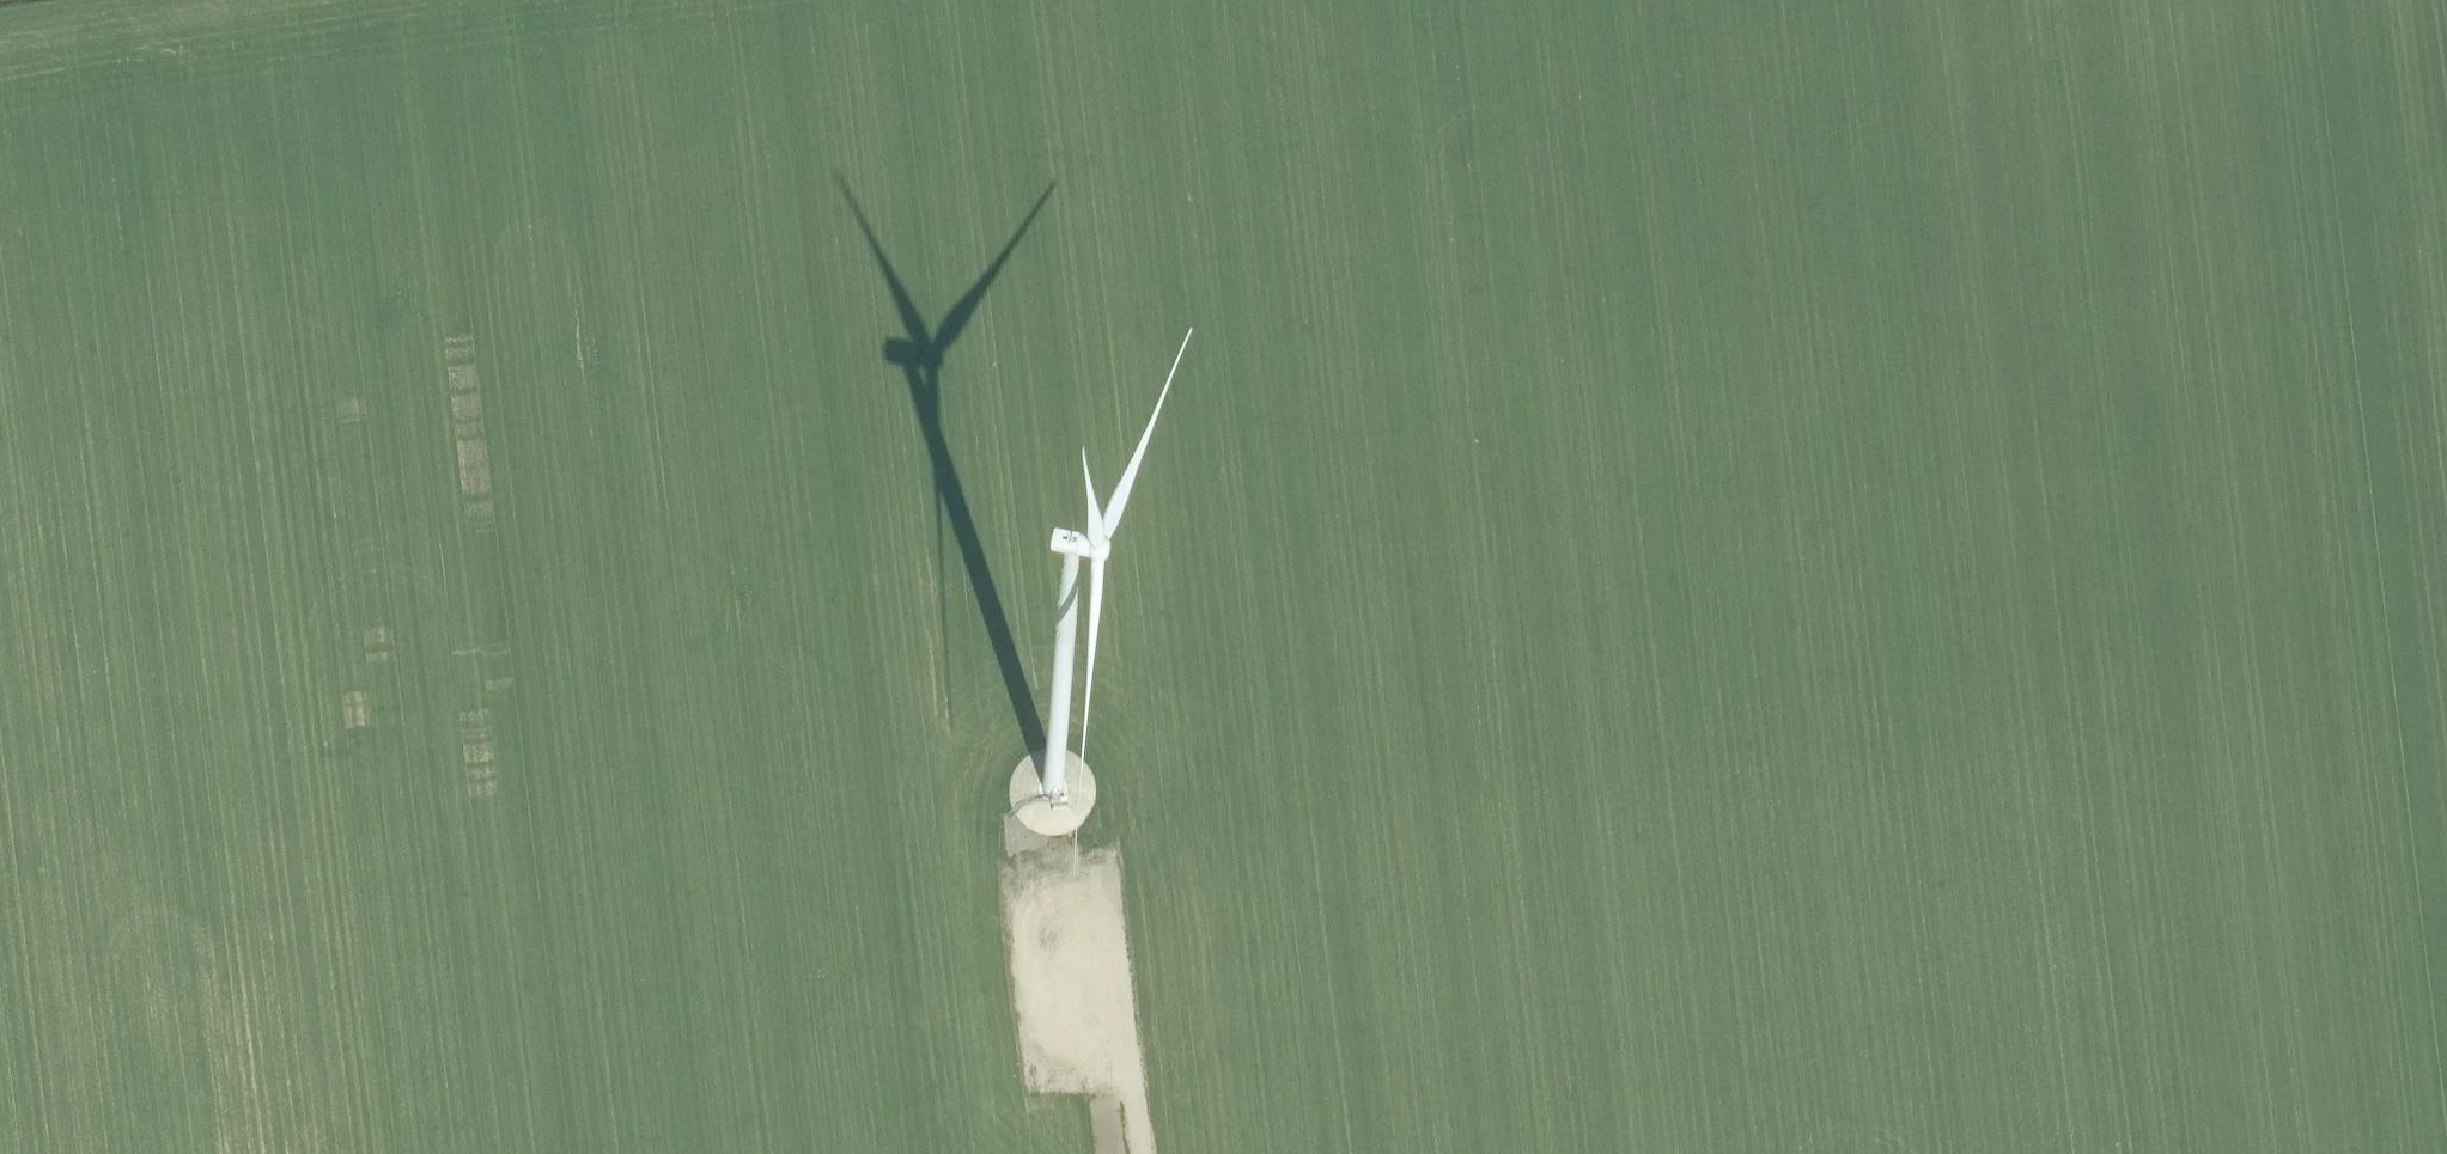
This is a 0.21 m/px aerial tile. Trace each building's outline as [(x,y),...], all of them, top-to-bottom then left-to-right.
[(1036,785),(1035,789),(1035,794),(1037,798),(1040,803),(1044,805),(1048,807),(1054,807),(1059,805),(1063,802),(1065,798),(1067,795),(1067,790),(1066,784),(1063,780),(1057,776),(1053,775),(1047,775),(1042,778),(1039,781),(1036,785)]
